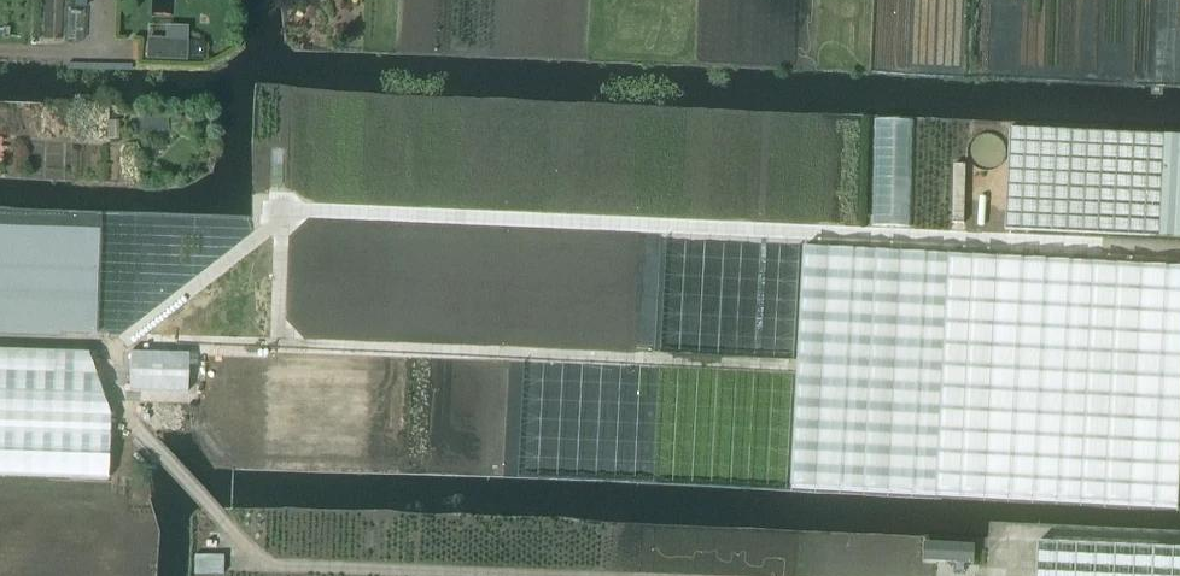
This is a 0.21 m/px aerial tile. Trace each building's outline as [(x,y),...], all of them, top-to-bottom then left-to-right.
[(72,9),(84,10),(84,0),(72,0),(72,9)] [(146,39),(146,59),(166,60),(186,61),(187,28),(167,27),(167,40),(146,39)] [(167,119),(138,119),(138,132),(167,132),(167,119)] [(119,122),(108,122),(108,140),(119,140),(119,122)] [(1009,128),(1005,230),(1161,236),(1165,135),(1009,128)] [(1161,236),(1179,237),(1179,135),(1165,135),(1161,236)] [(798,378),(792,487),(937,495),(942,384),(949,256),(805,248),(798,378)] [(937,495),(1178,508),(1179,479),(1179,268),(949,256),(937,495)] [(109,414),(87,353),(0,350),(0,476),(107,480),(109,414)] [(1037,575),(1179,575),(1179,549),(1038,543),(1037,575)] [(973,564),(975,565),(975,546),(973,546),(926,544),(926,562),(973,564)]
